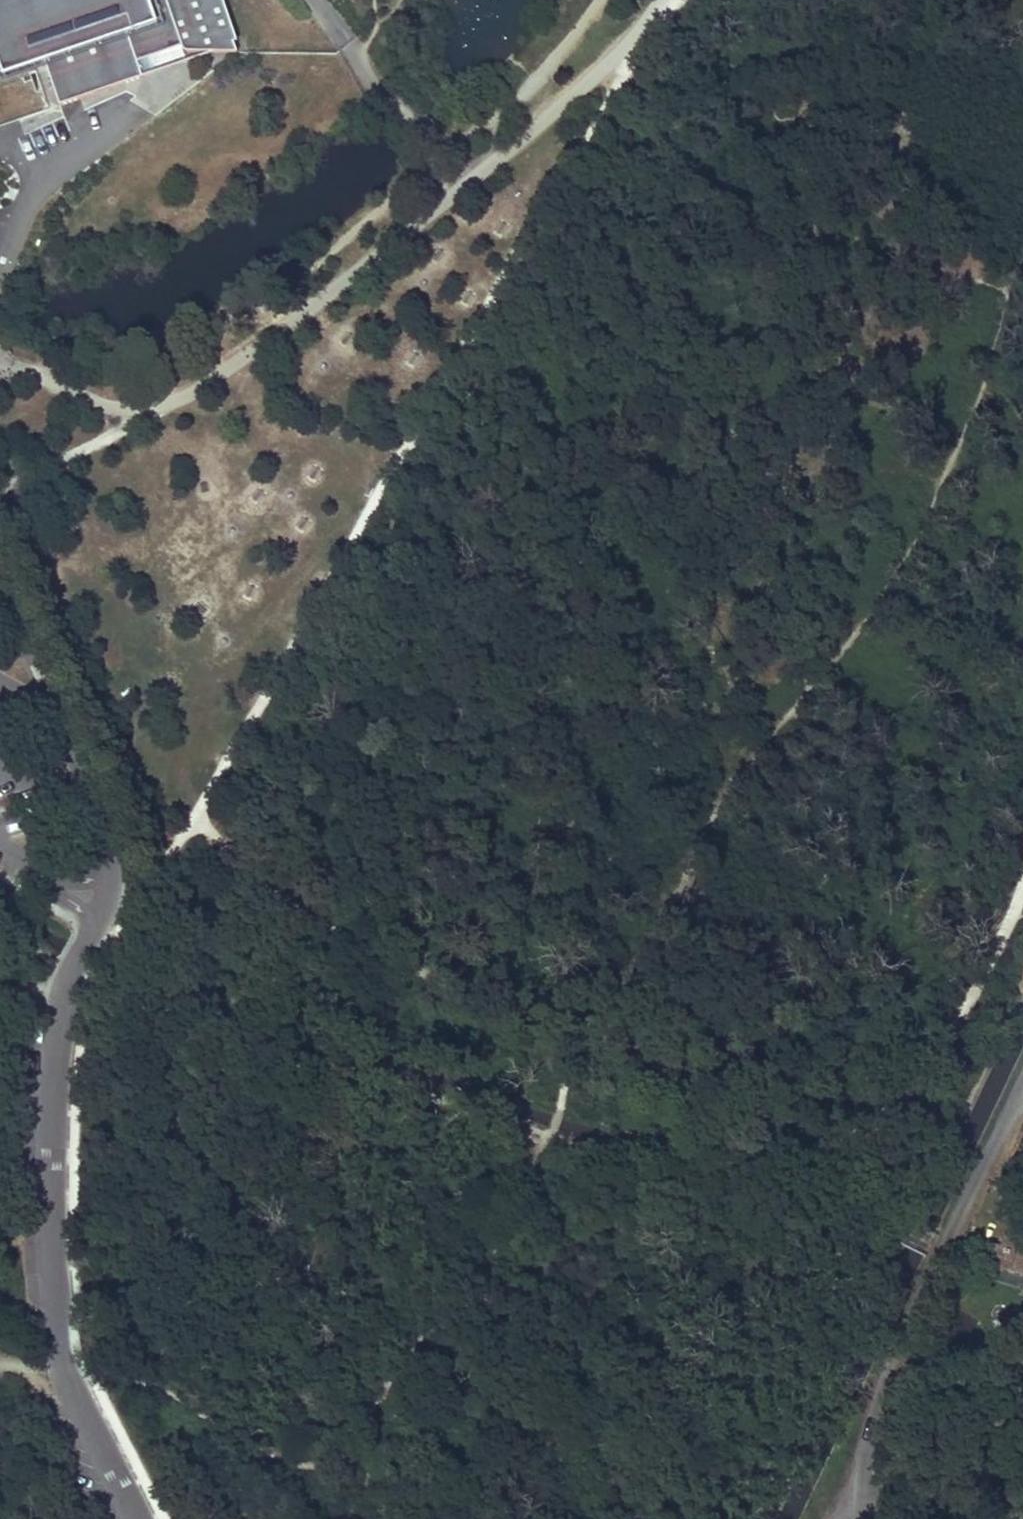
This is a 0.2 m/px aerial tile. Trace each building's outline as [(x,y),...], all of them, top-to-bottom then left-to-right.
[(223,0),(0,0),(0,63),(4,73),(44,60),(60,104),(142,75),(137,60),(182,44),(185,49),(187,50),(237,50),(233,40),(237,39),(223,0)] [(1008,1237),(1022,1241),(1022,1215),(1014,1212),(1008,1237)] [(1008,1237),(1003,1235),(994,1266),(1022,1274),(1022,1270),(1022,1241),(1008,1237)]
